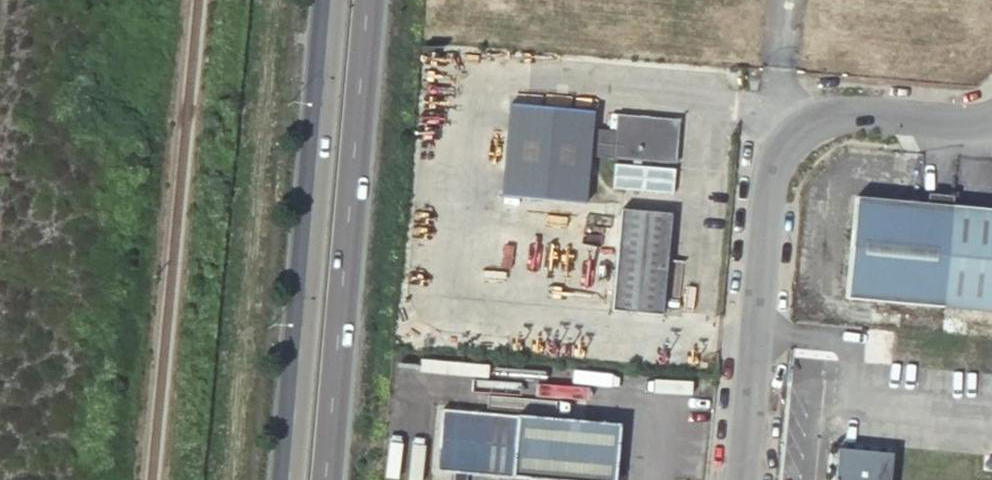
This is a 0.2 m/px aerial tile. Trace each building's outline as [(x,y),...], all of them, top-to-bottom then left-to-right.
[(586,203),(594,112),(511,105),(503,196),(586,203)] [(677,164),(681,120),(619,115),(617,132),(598,130),(596,157),(628,160),(677,164)] [(905,305),(944,308),(952,207),(914,204),(858,199),(849,300),(905,305)] [(991,312),(991,210),(952,207),(944,308),(991,312)] [(664,311),(673,215),(624,210),(615,307),(664,311)] [(615,423),(442,408),(437,470),(455,471),(454,479),(467,479),(468,472),(561,479),(610,479),(615,423)] [(893,453),(840,448),(837,479),(891,479),(893,453)]
